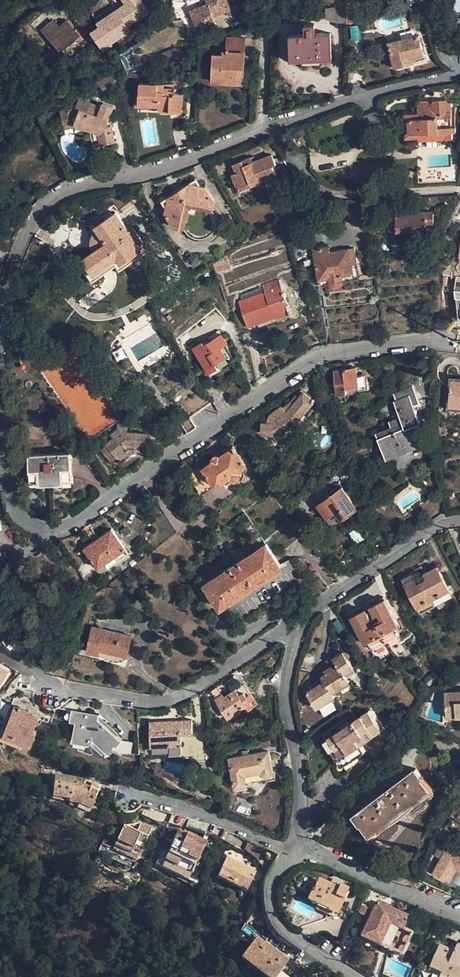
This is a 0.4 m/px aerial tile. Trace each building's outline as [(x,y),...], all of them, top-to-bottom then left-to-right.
[(204,4),(187,13),(196,32),(213,24),(210,18),(227,10),(222,0),(201,0),(204,4)] [(346,23),(346,15),(346,9),(337,9),(337,23),(346,23)] [(78,35),(61,11),(39,27),(55,50),(78,35)] [(96,24),(101,32),(91,38),(98,52),(109,47),(108,44),(128,34),(117,13),(96,24)] [(289,35),(290,53),(300,53),(300,59),(321,58),(321,52),(331,51),(330,33),(315,34),(314,24),(304,24),(305,34),(289,35)] [(409,60),(415,59),(425,56),(419,36),(388,43),(395,68),(409,64),(409,60)] [(213,58),(212,77),(228,78),(228,83),(242,84),(245,38),(226,37),(226,51),(223,51),(222,59),(213,58)] [(115,70),(96,83),(102,90),(120,77),(115,70)] [(164,84),(139,83),(139,94),(138,94),(138,105),(158,106),(158,110),(182,111),(182,101),(184,101),(184,93),(175,93),(175,88),(164,88),(164,84)] [(447,111),(446,99),(432,100),(433,111),(418,112),(404,113),(406,133),(440,131),(440,126),(452,125),(451,111),(447,111)] [(417,100),(418,112),(433,111),(432,100),(417,100)] [(107,120),(109,116),(113,107),(102,103),(101,107),(89,103),(87,111),(79,109),(74,122),(90,127),(90,131),(92,139),(100,138),(101,145),(115,142),(111,125),(109,126),(107,120)] [(73,125),(90,131),(90,127),(74,122),(73,125)] [(453,138),(452,125),(440,126),(440,131),(406,133),(406,139),(419,138),(419,140),(453,138)] [(239,191),(260,182),(277,176),(273,166),(276,164),(272,154),(253,161),(251,157),(234,163),(238,173),(232,175),(239,191)] [(225,167),(222,160),(211,164),(214,171),(225,167)] [(261,186),(260,182),(239,191),(240,194),(261,186)] [(184,228),(189,206),(211,210),(214,200),(205,187),(189,184),(169,197),(165,213),(173,226),(184,228)] [(389,233),(397,232),(425,231),(427,231),(427,224),(435,224),(433,211),(420,212),(419,209),(395,210),(396,219),(388,220),(389,233)] [(89,253),(100,270),(116,258),(120,263),(141,249),(128,231),(115,212),(95,226),(97,229),(94,231),(92,235),(90,238),(90,243),(91,248),(93,251),(89,253)] [(298,225),(295,219),(287,222),(292,235),(299,233),(297,225),(298,225)] [(100,270),(103,273),(115,265),(119,269),(147,249),(133,228),(128,231),(141,249),(120,263),(116,258),(100,270)] [(324,252),(323,247),(313,249),(319,280),(320,280),(329,278),(331,283),(331,284),(333,286),(334,286),(338,287),(341,285),(343,283),(344,281),(342,275),(355,273),(353,264),(357,263),(354,247),(331,252),(324,252)] [(100,270),(89,253),(82,259),(94,274),(100,270)] [(213,264),(216,272),(231,268),(226,255),(216,261),(213,264)] [(103,273),(100,270),(94,274),(82,259),(78,262),(92,281),(103,273)] [(360,278),(357,263),(353,264),(355,273),(342,275),(344,281),(360,278)] [(459,321),(459,278),(457,278),(452,320),(459,321)] [(273,317),(290,311),(278,279),(262,285),(265,292),(239,301),(248,324),(272,315),(273,317)] [(149,324),(144,315),(120,329),(125,338),(149,324)] [(331,345),(342,343),(339,329),(328,331),(331,345)] [(214,363),(230,354),(224,345),(227,343),(221,333),(203,344),(201,341),(193,347),(208,373),(217,368),(214,363)] [(233,358),(230,354),(214,363),(217,368),(233,358)] [(363,379),(362,375),(358,376),(356,367),(334,370),(337,394),(347,393),(347,389),(358,387),(359,390),(369,388),(367,378),(363,379)] [(449,380),(448,408),(459,408),(459,380),(449,380)] [(395,391),(398,398),(416,392),(413,384),(395,391)] [(187,413),(189,417),(212,401),(210,399),(203,388),(181,403),(187,413)] [(289,402),(286,405),(289,409),(293,405),(303,391),(299,388),(289,402)] [(314,398),(303,391),(293,405),(303,412),(314,398)] [(400,429),(394,432),(379,438),(385,455),(422,440),(416,425),(421,422),(415,405),(420,403),(416,392),(398,398),(395,400),(402,419),(397,422),(400,429)] [(219,412),(228,406),(220,393),(210,399),(212,401),(219,412)] [(293,405),(289,409),(286,412),(285,413),(293,424),(298,420),(303,412),(293,405)] [(293,424),(285,413),(273,422),(262,422),(262,434),(273,434),(283,427),(287,429),(293,424)] [(136,444),(140,444),(146,445),(147,433),(127,431),(128,423),(118,422),(117,429),(110,434),(113,437),(106,444),(116,456),(120,460),(130,452),(132,452),(134,451),(135,449),(136,444)] [(391,424),(394,432),(400,429),(397,422),(391,424)] [(232,428),(224,433),(233,446),(241,441),(232,428)] [(110,461),(116,456),(106,444),(100,449),(110,461)] [(221,478),(223,481),(230,477),(234,479),(237,478),(239,477),(240,473),(239,469),(245,465),(242,462),(244,461),(233,446),(219,455),(216,455),(215,455),(214,455),(214,456),(213,458),(213,460),(201,467),(201,466),(187,475),(199,492),(200,492),(221,478)] [(70,451),(28,454),(29,480),(38,480),(38,484),(63,482),(63,478),(72,478),(70,451)] [(343,486),(318,505),(320,507),(328,518),(337,512),(343,520),(359,508),(343,486)] [(128,552),(111,528),(83,548),(97,567),(104,563),(107,566),(128,552)] [(34,539),(29,535),(25,540),(30,544),(34,539)] [(204,584),(218,604),(279,563),(265,543),(204,584)] [(218,604),(220,607),(281,566),(279,563),(218,604)] [(415,578),(404,584),(420,613),(453,595),(437,566),(424,574),(427,579),(418,584),(415,578)] [(402,579),(404,584),(415,578),(412,574),(402,579)] [(396,627),(399,625),(384,596),(369,604),(375,614),(379,613),(383,619),(370,626),(367,620),(370,617),(364,607),(350,614),(366,643),(369,641),(373,649),(399,635),(396,627)] [(132,635),(112,630),(91,626),(86,650),(98,653),(99,650),(127,657),(132,635)] [(125,660),(127,657),(99,650),(98,653),(99,656),(103,659),(107,660),(112,662),(118,662),(123,661),(125,660)] [(347,657),(344,653),(343,651),(334,657),(337,662),(338,664),(326,673),(321,676),(324,680),(305,693),(308,698),(312,704),(315,709),(336,696),(333,692),(350,681),(345,674),(355,668),(347,657)] [(275,661),(269,657),(265,665),(271,669),(275,661)] [(324,670),(326,673),(338,664),(337,662),(324,670)] [(8,669),(0,664),(0,681),(8,669)] [(423,679),(429,686),(439,678),(434,671),(423,679)] [(222,694),(215,698),(228,718),(247,706),(236,689),(225,697),(222,694)] [(446,692),(447,718),(459,717),(459,691),(446,692)] [(21,693),(19,699),(27,702),(29,697),(21,693)] [(28,712),(28,710),(14,705),(4,732),(32,742),(37,731),(34,730),(39,717),(28,712)] [(348,720),(351,725),(358,720),(351,708),(318,730),(325,742),(344,730),(341,725),(348,720)] [(99,714),(77,710),(75,721),(72,740),(89,743),(92,741),(108,754),(122,738),(99,718),(99,714)] [(371,722),(376,720),(371,711),(358,720),(351,725),(344,730),(325,742),(342,768),(366,752),(361,744),(378,733),(371,722)] [(168,745),(183,745),(182,734),(192,733),(192,719),(151,721),(153,746),(168,745)] [(341,725),(344,730),(351,725),(348,720),(341,725)] [(383,729),(376,720),(371,722),(378,733),(383,729)] [(184,755),(183,745),(168,745),(169,756),(184,755)] [(270,775),(271,772),(267,751),(229,759),(235,787),(245,785),(243,775),(262,771),(264,774),(265,775),(267,776),(270,775)] [(60,760),(47,755),(41,767),(56,768),(60,760)] [(361,823),(369,833),(370,833),(378,828),(379,829),(386,824),(387,822),(405,807),(415,801),(415,802),(423,796),(422,794),(429,787),(424,781),(422,777),(423,776),(416,768),(354,815),(360,823),(361,823)] [(273,779),(271,772),(270,775),(267,776),(265,775),(264,774),(262,771),(243,775),(245,785),(254,783),(273,779)] [(98,793),(82,785),(77,785),(78,778),(54,776),(51,798),(68,800),(68,803),(75,804),(89,810),(98,793)] [(456,818),(459,811),(459,808),(458,807),(456,806),(450,814),(456,818)] [(185,818),(172,815),(168,824),(180,828),(185,818)] [(139,852),(151,829),(141,824),(122,828),(114,846),(129,854),(132,850),(139,852)] [(185,837),(177,833),(166,854),(167,855),(164,862),(190,874),(196,863),(204,846),(211,850),(214,844),(207,840),(205,844),(186,835),(185,837)] [(263,848),(250,842),(245,853),(258,859),(263,848)] [(452,845),(443,861),(440,859),(433,872),(450,881),(457,869),(459,871),(459,850),(452,845)] [(255,873),(226,858),(216,878),(245,892),(255,873)] [(337,890),(326,885),(317,880),(312,891),(311,890),(306,900),(327,910),(327,912),(336,916),(342,903),(341,902),(346,891),(338,887),(337,890)] [(328,882),(326,885),(337,890),(338,887),(328,882)] [(402,930),(407,917),(375,903),(359,937),(400,957),(411,934),(402,930)] [(288,962),(255,938),(239,959),(264,976),(276,976),(288,962)] [(450,947),(440,943),(431,964),(450,972),(449,975),(454,976),(459,976),(459,943),(458,942),(456,945),(455,949),(450,947)]
